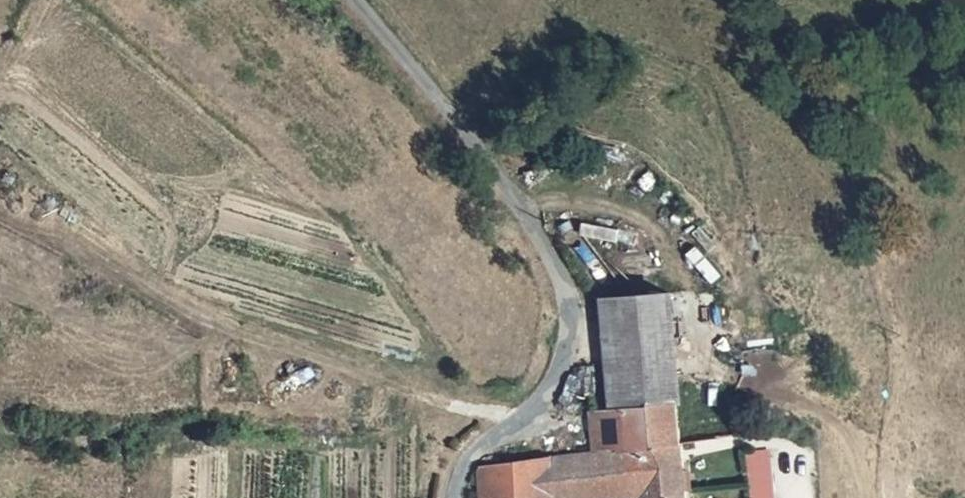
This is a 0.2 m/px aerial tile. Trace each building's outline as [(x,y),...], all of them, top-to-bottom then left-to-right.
[(614,299),(622,408),(620,408),(623,450),(637,449),(677,445),(719,442),(719,418),(677,422),(666,296),(614,299)] [(620,408),(586,417),(589,453),(623,450),(620,408)] [(677,445),(637,449),(640,492),(641,497),(681,497),(677,445)] [(637,449),(623,450),(589,453),(552,457),(554,497),(572,497),(640,492),(637,449)] [(552,457),(480,463),(481,497),(554,497),(552,457)]
